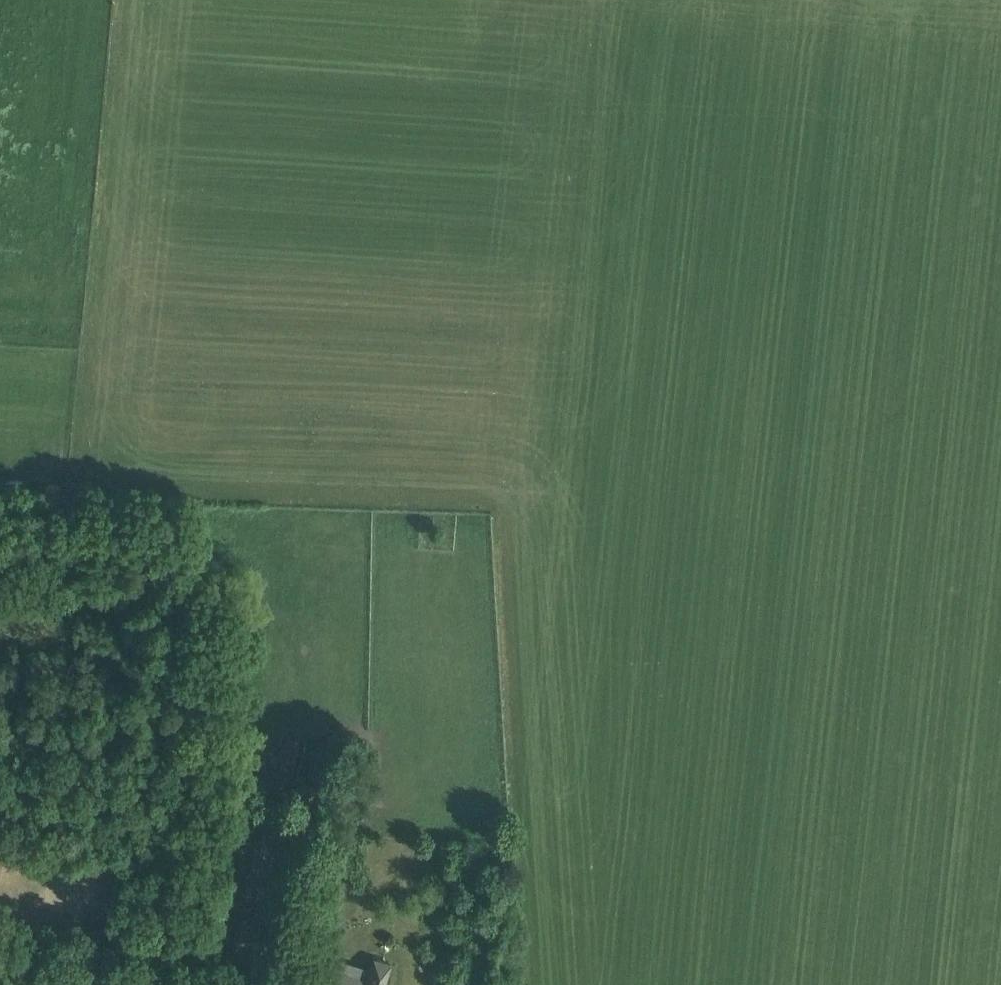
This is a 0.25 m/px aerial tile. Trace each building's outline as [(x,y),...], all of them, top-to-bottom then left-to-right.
[(385,984),(384,983),(390,962),(373,956),(369,972),(362,970),(354,975),(334,969),(329,984),(385,984)]
